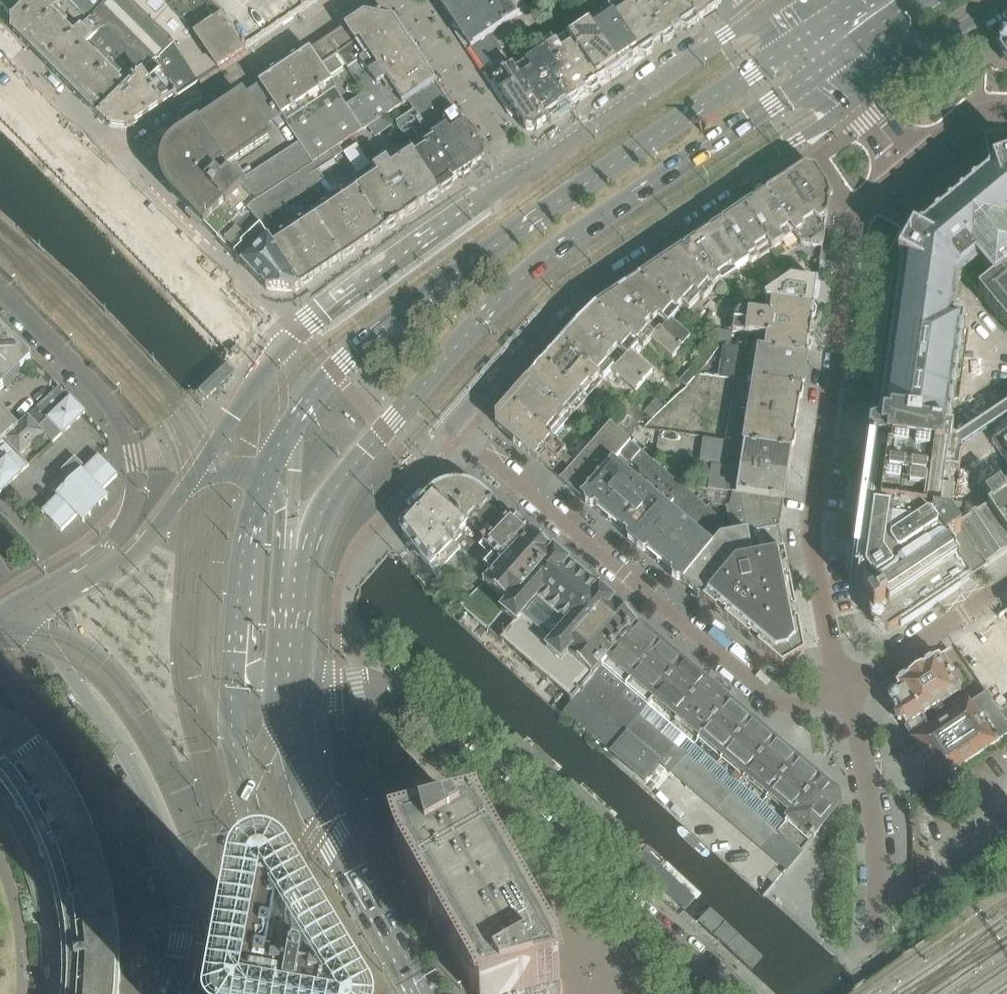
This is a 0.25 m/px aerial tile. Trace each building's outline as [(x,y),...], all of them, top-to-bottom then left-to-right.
[(14,21),(13,21),(13,32),(14,32),(57,75),(56,75),(100,119),(155,63),(173,44),(211,7),(228,25),(245,51),(318,3),(317,1),(319,0),(34,0),(14,21)] [(523,0),(438,0),(479,62),(500,50),(537,25),(529,10),(517,19),(513,13),(526,4),(523,0)] [(647,21),(660,13),(650,0),(624,0),(605,12),(636,59),(639,57),(645,57),(646,58),(653,53),(652,53),(654,47),(662,42),(647,21)] [(681,0),(650,0),(660,13),(647,21),(662,42),(663,44),(667,43),(671,41),(674,38),(674,36),(673,34),(681,29),(687,30),(697,24),(681,0)] [(697,24),(717,10),(718,0),(681,0),(697,24)] [(245,51),(228,25),(211,7),(173,44),(198,83),(245,51)] [(636,59),(605,12),(571,35),(602,82),(606,80),(611,81),(632,67),(632,66),(633,61),(636,59)] [(364,56),(401,31),(394,21),(364,15),(345,28),(364,56)] [(328,79),(346,68),(364,56),(345,28),(310,52),(328,79)] [(436,84),(419,58),(401,31),(364,56),(346,68),(328,79),(346,106),(363,132),(368,128),(385,117),(402,106),(436,84)] [(602,82),(571,35),(547,51),(564,76),(552,85),(567,106),(568,108),(568,107),(573,107),(576,104),(579,100),(577,98),(585,93),(591,94),(598,89),(599,84),(602,82)] [(173,44),(155,63),(100,119),(107,126),(131,128),(198,83),(173,44)] [(550,122),(515,72),(500,50),(479,62),(524,129),(536,132),(550,122)] [(567,106),(552,85),(564,76),(547,51),(515,72),(550,122),(559,116),(559,110),(567,106)] [(363,132),(346,106),(328,79),(310,52),(261,84),(283,119),(313,164),(330,153),(339,147),(354,137),(363,132)] [(237,165),(274,140),(267,129),(283,119),(261,84),(259,86),(260,86),(259,87),(243,97),(177,140),(172,145),(167,151),(164,157),(162,164),(162,169),(163,176),(165,183),(169,189),(173,193),(203,225),(204,225),(217,238),(248,213),(255,207),(254,205),(238,188),(239,187),(225,172),(237,165)] [(473,169),(481,163),(484,156),(436,84),(402,106),(423,137),(409,146),(421,165),(440,195),(454,186),(451,183),(458,179),(463,180),(472,174),(473,169)] [(376,139),(392,128),(385,117),(368,128),(376,139)] [(384,233),(434,199),(440,195),(421,165),(409,146),(374,169),(375,169),(352,186),(353,188),(384,233)] [(319,171),(335,160),(330,153),(313,164),(310,167),(320,183),(325,179),(319,171)] [(991,166),(993,169),(916,233),(913,232),(898,258),(901,260),(891,334),(878,425),(876,425),(875,428),(870,430),(869,437),(874,441),(873,443),(876,443),(857,574),(855,574),(855,575),(859,576),(858,583),(862,584),(872,599),(868,602),(871,621),(888,632),(984,568),(990,565),(988,563),(1006,550),(1006,491),(1006,492),(1000,483),(985,493),(991,502),(955,527),(951,521),(955,487),(944,486),(946,469),(959,471),(961,457),(965,454),(953,435),(945,434),(945,431),(941,431),(952,360),(956,326),(947,325),(953,281),(975,263),(980,269),(966,281),(1006,331),(1006,160),(991,166)] [(320,183),(310,167),(289,182),(300,198),(304,204),(312,199),(307,191),(320,183)] [(818,283),(830,200),(827,189),(815,171),(804,169),(766,194),(794,237),(800,247),(801,246),(804,247),(799,281),(818,283)] [(300,198),(289,182),(268,196),(284,219),(292,214),(287,207),(300,198)] [(301,289),(384,233),(353,188),(343,194),(341,190),(328,199),(326,194),(315,201),(321,210),(302,222),(300,218),(277,233),(280,237),(271,243),(301,289)] [(794,237),(766,194),(744,209),(773,251),(794,237)] [(284,219),(268,196),(254,205),(255,207),(248,213),(261,228),(264,232),(270,227),(266,220),(273,216),(278,224),(284,219)] [(773,251),(744,209),(721,224),(750,263),(751,265),(773,251)] [(271,243),(264,232),(261,228),(253,236),(239,222),(248,213),(217,238),(217,239),(233,256),(234,256),(260,284),(266,291),(294,294),(301,289),(271,243)] [(750,263),(721,224),(683,250),(717,279),(732,269),(735,273),(750,263)] [(720,282),(717,279),(683,250),(640,279),(677,312),(682,306),(689,312),(700,300),(703,302),(720,282)] [(671,323),(679,314),(677,312),(640,279),(619,293),(650,323),(652,325),(658,319),(667,326),(662,332),(680,350),(690,339),(671,323)] [(814,308),(818,283),(799,281),(792,280),(765,297),(768,301),(772,302),(814,308)] [(645,329),(650,323),(619,293),(596,308),(638,346),(644,351),(651,342),(672,359),(680,350),(662,332),(660,330),(654,337),(645,329)] [(806,358),(810,332),(814,308),(772,302),(770,315),(738,311),(736,314),(733,333),(767,338),(764,351),(806,358)] [(631,354),(638,346),(596,308),(577,326),(643,385),(653,374),(631,354)] [(643,385),(577,326),(561,345),(603,382),(611,373),(634,394),(643,385)] [(731,346),(733,333),(713,330),(712,343),(731,346)] [(9,340),(0,331),(0,386),(30,356),(12,338),(9,340)] [(570,421),(603,382),(561,345),(544,364),(527,384),(570,421)] [(802,390),(806,358),(764,351),(752,349),(752,351),(747,381),(802,390)] [(686,388),(698,375),(692,369),(680,382),(686,388)] [(797,420),(802,390),(747,381),(735,379),(725,443),(792,453),(797,420)] [(552,440),(569,422),(570,421),(527,384),(526,385),(497,418),(498,429),(553,474),(562,465),(570,472),(575,467),(567,460),(567,459),(570,456),(566,453),(552,440)] [(54,444),(85,414),(84,414),(85,413),(70,398),(70,399),(60,388),(28,417),(45,434),(54,444)] [(651,421),(663,407),(655,400),(643,414),(651,421)] [(45,434),(28,417),(18,427),(0,408),(0,448),(22,473),(29,466),(21,457),(45,434)] [(582,499),(630,444),(610,427),(575,467),(570,472),(561,482),(582,499)] [(993,439),(992,444),(1006,466),(1006,430),(993,439)] [(788,478),(792,453),(725,443),(703,439),(699,463),(724,467),(724,468),(736,470),(788,478)] [(611,524),(659,468),(641,452),(640,452),(630,444),(582,499),(611,524)] [(0,448),(0,494),(1,495),(23,474),(22,473),(0,448)] [(62,532),(102,492),(118,477),(100,459),(98,457),(86,470),(75,459),(62,472),(62,480),(51,491),(58,497),(42,513),(44,514),(62,532)] [(637,546),(686,491),(668,476),(659,468),(611,524),(637,546)] [(784,503),(788,478),(736,470),(732,495),(784,503)] [(441,488),(434,492),(490,541),(512,518),(511,518),(482,494),(479,491),(472,487),(464,485),(456,484),(448,485),(441,488)] [(708,545),(724,527),(723,523),(686,491),(637,546),(680,583),(712,548),(708,545)] [(428,497),(402,526),(402,533),(411,546),(425,564),(442,584),(446,588),(452,581),(472,561),(490,541),(434,492),(428,497)] [(779,528),(784,503),(732,495),(730,507),(726,508),(731,537),(779,528)] [(472,561),(452,581),(466,595),(469,592),(473,596),(483,586),(530,536),(531,535),(512,518),(490,541),(472,561)] [(734,565),(785,555),(779,528),(731,537),(720,539),(712,548),(680,583),(701,600),(734,565)] [(464,606),(461,610),(487,632),(501,644),(571,703),(638,627),(614,606),(599,593),(598,593),(587,584),(569,568),(569,567),(554,554),(553,555),(530,536),(483,586),(484,586),(464,606)] [(803,650),(785,555),(734,565),(701,600),(782,669),(805,656),(803,650)] [(572,704),(564,713),(610,753),(633,772),(707,686),(659,645),(638,627),(571,703),(572,704)] [(898,689),(890,695),(889,701),(889,702),(887,703),(888,704),(889,703),(890,703),(894,709),(893,710),(913,739),(940,780),(941,782),(1006,737),(1006,725),(987,694),(971,705),(969,701),(951,713),(945,704),(959,694),(958,693),(961,691),(949,672),(953,670),(943,654),(942,655),(896,686),(898,689)] [(707,686),(633,772),(644,782),(660,763),(717,812),(775,744),(707,686)] [(75,715),(67,702),(59,708),(67,720),(75,715)] [(120,991),(120,987),(121,964),(121,960),(120,956),(119,932),(118,928),(118,924),(114,900),(113,896),(112,893),(106,870),(105,866),(104,862),(96,840),(95,836),(93,833),(84,811),(82,807),(80,804),(69,783),(67,780),(65,777),(51,757),(49,754),(47,752),(40,744),(32,736),(28,733),(19,727),(9,722),(5,720),(0,718),(0,783),(4,787),(0,790),(0,822),(2,825),(12,843),(20,862),(23,870),(30,889),(35,909),(37,917),(40,937),(41,958),(42,966),(41,987),(41,993),(120,993),(120,991)] [(775,744),(717,812),(787,871),(836,812),(838,808),(839,803),(838,798),(836,794),(835,793),(778,745),(775,744)] [(566,789),(551,805),(554,807),(579,830),(586,836),(609,859),(614,863),(618,866),(632,850),(626,834),(630,830),(595,798),(590,803),(575,792),(566,789)] [(529,921),(529,920),(529,919),(528,919),(527,919),(521,909),(522,909),(522,908),(522,907),(521,906),(520,907),(514,896),(515,895),(515,894),(514,894),(513,894),(507,884),(508,883),(508,882),(507,881),(506,882),(500,871),(501,871),(501,870),(500,869),(499,869),(493,858),(494,858),(494,857),(493,856),(492,857),(486,846),(487,845),(486,844),(485,844),(479,834),(479,833),(480,832),(479,831),(478,831),(478,832),(476,827),(477,827),(477,826),(477,825),(476,825),(475,825),(470,814),(471,813),(471,812),(470,811),(469,812),(461,804),(461,803),(461,802),(460,801),(459,802),(448,797),(448,796),(447,795),(446,796),(434,795),(434,794),(433,794),(432,795),(420,798),(419,797),(418,798),(418,799),(408,806),(407,805),(406,806),(406,807),(407,808),(400,817),(398,817),(398,818),(398,819),(399,820),(396,831),(395,831),(394,831),(394,833),(396,833),(396,845),(395,846),(396,847),(397,847),(404,847),(405,854),(408,861),(412,868),(406,872),(406,873),(406,874),(407,874),(408,874),(414,884),(413,884),(413,886),(414,886),(415,886),(421,897),(420,897),(420,898),(421,899),(422,899),(428,909),(427,911),(428,912),(429,911),(435,922),(434,923),(435,924),(436,924),(442,934),(442,935),(441,936),(442,937),(443,937),(443,936),(449,947),(448,948),(449,949),(450,949),(456,959),(456,960),(455,961),(456,962),(457,962),(457,961),(463,972),(462,973),(463,974),(464,974),(465,974),(470,984),(470,985),(469,986),(470,987),(471,987),(472,987),(476,993),(561,993),(560,986),(561,985),(561,984),(560,983),(559,983),(556,971),(550,959),(551,958),(550,957),(549,957),(543,946),(544,946),(543,944),(542,944),(536,934),(537,933),(536,932),(535,932),(534,932),(529,921)] [(703,893),(668,862),(662,868),(652,859),(643,869),(687,908),(696,897),(698,898),(703,893)] [(768,960),(711,908),(700,920),(757,971),(768,960)] [(285,946),(286,945),(284,943),(282,941),(280,939),(278,937),(275,936),(273,936),(270,936),(267,936),(264,937),(262,938),(259,939),(257,941),(256,943),(254,945),(253,948),(249,969),(250,969),(246,993),(312,993),(285,946)]
